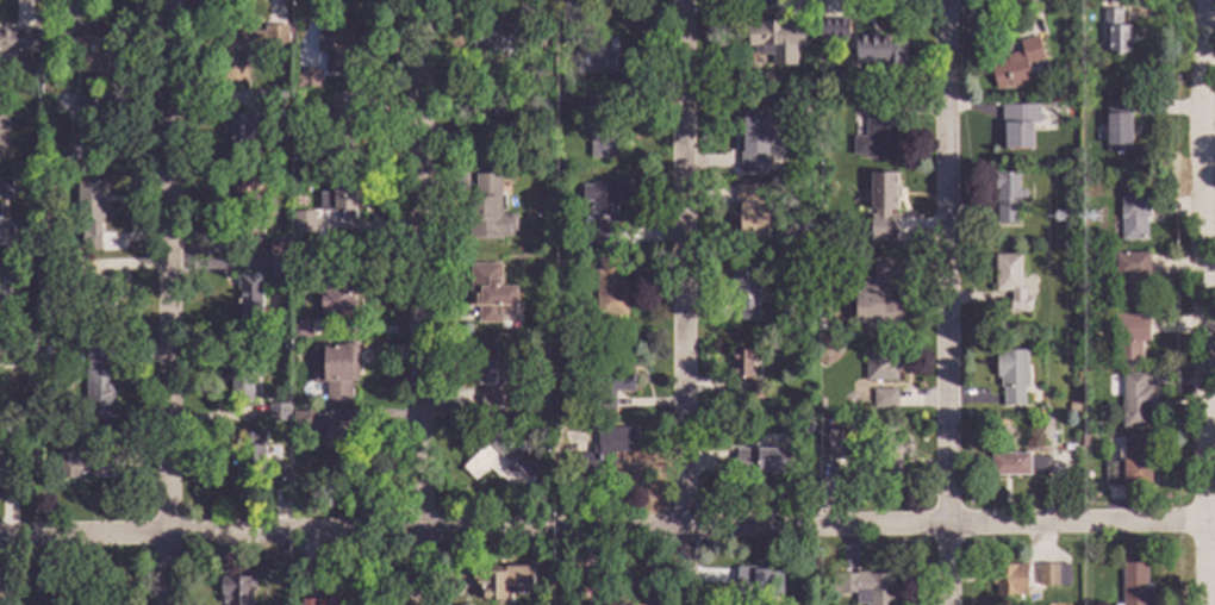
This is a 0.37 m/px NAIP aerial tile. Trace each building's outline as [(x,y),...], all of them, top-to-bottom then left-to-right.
[(1121,26),(1128,26),(1128,36),(1133,36),(1133,44),(1129,44),(1129,54),(1108,55),(1108,40),(1105,40),(1105,36),(1108,36),(1108,27),(1103,27),(1103,10),(1120,10),(1121,26)] [(848,39),(821,39),(822,19),(848,20),(848,39)] [(784,24),(786,24),(787,25),(804,25),(804,44),(787,45),(787,49),(772,49),(772,45),(768,45),(768,55),(754,55),(754,46),(747,46),(747,24),(759,24),(759,20),(784,20),(784,24)] [(521,30),(537,30),(537,52),(519,51),(519,56),(506,56),(506,51),(472,50),(472,25),(521,26),(521,30)] [(287,48),(262,48),(262,54),(260,54),(260,64),(247,64),(247,81),(218,82),(218,32),(264,31),(264,26),(286,26),(287,48)] [(339,29),(350,29),(350,38),(355,38),(355,52),(342,51),(342,73),(325,73),(325,52),(319,52),(319,29),(329,29),(329,26),(339,26),(339,29)] [(14,52),(0,52),(0,29),(14,29),(14,52)] [(889,40),(906,40),(905,71),(874,71),(874,61),(854,61),(855,35),(889,36),(889,40)] [(1043,60),(1026,66),(1032,82),(1009,88),(1009,87),(996,91),(987,64),(1005,60),(1004,56),(1021,51),(1017,42),(1036,36),(1043,60)] [(610,54),(615,54),(615,71),(587,71),(586,40),(610,40),(610,54)] [(318,87),(294,87),(294,75),(301,75),(300,68),(318,68),(318,87)] [(286,99),(284,99),(284,104),(274,104),(274,107),(257,107),(257,89),(286,89),(286,99)] [(351,137),(343,137),(343,150),(332,150),(334,93),(347,93),(347,89),(353,89),(351,137)] [(615,157),(590,157),(590,124),(588,124),(588,94),(615,94),(615,157)] [(92,113),(75,113),(75,95),(92,95),(92,113)] [(1130,154),(1105,154),(1105,98),(1129,98),(1130,154)] [(889,117),(896,117),(896,158),(865,158),(865,155),(852,155),(852,137),(865,137),(865,100),(889,100),(889,117)] [(1039,124),(1032,124),(1033,149),(1004,150),(1004,123),(1001,123),(1001,105),(1039,105),(1039,124)] [(248,117),(250,117),(250,121),(254,121),(254,126),(250,126),(253,129),(253,131),(250,135),(250,143),(244,143),(244,152),(232,152),(232,143),(229,143),(229,114),(243,114),(242,112),(248,112),(248,117)] [(768,131),(778,131),(778,145),(768,145),(768,155),(764,155),(764,171),(739,171),(740,112),(768,112),(768,131)] [(8,158),(0,159),(0,116),(6,116),(8,158)] [(537,137),(524,137),(524,124),(538,124),(537,137)] [(1017,191),(1024,191),(1024,199),(1016,199),(1016,217),(996,217),(996,189),(992,189),(992,173),(1017,173),(1017,191)] [(895,210),(870,210),(870,174),(895,174),(895,210)] [(258,189),(257,189),(257,205),(255,205),(255,225),(262,225),(262,236),(233,236),(233,226),(229,226),(229,212),(233,212),(233,186),(239,186),(239,175),(258,175),(258,189)] [(500,197),(504,197),(504,210),(500,210),(500,214),(516,214),(516,230),(510,230),(510,236),(500,236),(500,239),(468,239),(467,222),(469,222),(469,197),(474,197),(474,175),(499,175),(500,197)] [(11,195),(0,196),(0,179),(10,179),(11,195)] [(106,202),(104,202),(105,210),(102,211),(102,220),(99,220),(99,230),(100,230),(101,250),(91,250),(91,248),(81,248),(80,232),(87,232),(87,222),(77,222),(76,183),(106,182),(106,202)] [(628,204),(615,204),(615,216),(617,216),(617,231),(616,231),(616,249),(586,250),(586,230),(591,230),(591,219),(587,219),(587,207),(591,207),(591,201),(581,201),(580,186),(590,186),(590,182),(628,182),(628,204)] [(356,211),(353,211),(353,219),(342,220),(342,211),(320,211),(319,192),(332,192),(332,186),(356,185),(356,211)] [(766,238),(736,238),(736,207),(734,207),(734,185),(765,185),(766,238)] [(549,191),(548,199),(536,198),(537,188),(549,191)] [(565,194),(561,201),(552,197),(555,189),(565,194)] [(1147,218),(1145,218),(1145,241),(1120,241),(1120,197),(1147,197),(1147,218)] [(313,211),(314,232),(294,233),(293,211),(313,211)] [(286,255),(269,256),(269,238),(286,237),(286,255)] [(1148,277),(1142,277),(1142,283),(1140,283),(1140,299),(1116,299),(1115,254),(1148,252),(1148,277)] [(610,260),(619,260),(621,291),(627,291),(627,316),(596,316),(594,285),(587,285),(587,270),(598,269),(598,260),(602,260),(602,254),(610,254),(610,260)] [(1021,289),(1023,289),(1024,297),(1032,299),(1029,314),(1008,310),(1010,297),(1010,292),(995,292),(993,255),(1020,255),(1021,289)] [(289,281),(270,280),(270,258),(289,258),(289,281)] [(304,269),(293,269),(293,258),(304,258),(304,269)] [(500,287),(517,287),(517,319),(500,319),(500,323),(478,323),(478,307),(469,307),(469,264),(500,264),(500,287)] [(758,320),(736,320),(736,295),(731,297),(730,264),(756,264),(758,320)] [(828,275),(816,275),(816,266),(827,264),(828,275)] [(347,286),(349,286),(349,295),(353,295),(353,301),(355,301),(355,314),(319,314),(319,289),(335,289),(335,285),(336,285),(336,269),(347,269),(347,286)] [(94,279),(108,279),(108,298),(114,298),(114,311),(102,311),(102,320),(89,320),(89,293),(85,293),(85,275),(94,275),(94,279)] [(261,324),(241,325),(241,318),(238,318),(238,291),(236,291),(236,275),(260,275),(261,324)] [(883,301),(899,301),(899,325),(877,325),(877,320),(871,320),(871,323),(854,323),(853,281),(883,281),(883,301)] [(1145,343),(1140,343),(1141,361),(1114,361),(1114,354),(1111,354),(1111,339),(1105,339),(1105,317),(1145,316),(1145,343)] [(310,338),(293,339),(292,320),(310,319),(310,338)] [(105,363),(98,363),(98,370),(111,370),(111,379),(112,379),(113,395),(111,395),(111,416),(85,416),(83,370),(86,370),(86,344),(105,343),(105,363)] [(356,381),(350,381),(350,403),(326,403),(325,382),(312,382),(312,349),(323,349),(323,347),(325,347),(325,344),(356,343),(356,381)] [(50,355),(39,356),(39,344),(50,344),(50,355)] [(496,366),(509,366),(507,379),(494,379),(494,383),(504,383),(504,393),(500,393),(499,410),(498,410),(498,419),(481,419),(481,410),(480,410),(480,392),(482,392),(482,385),(471,385),(471,373),(468,373),(468,358),(472,358),(472,349),(496,349),(496,366)] [(1084,360),(1076,360),(1076,349),(1084,349),(1084,360)] [(753,378),(731,378),(731,350),(753,350),(753,378)] [(1027,387),(1023,387),(1023,405),(1003,405),(1003,375),(997,375),(997,351),(1026,351),(1027,387)] [(891,361),(896,361),(896,380),(865,381),(864,354),(879,354),(879,353),(891,353),(891,361)] [(250,375),(255,375),(255,383),(251,383),(251,391),(254,391),(254,395),(250,395),(250,401),(233,401),(232,355),(250,355),(250,375)] [(628,366),(633,366),(633,392),(613,392),(613,413),(593,413),(593,394),(602,394),(602,356),(628,356),(628,366)] [(1144,387),(1151,387),(1149,407),(1147,407),(1146,429),(1121,429),(1121,374),(1145,374),(1144,387)] [(764,400),(746,400),(746,382),(764,382),(764,400)] [(896,408),(872,408),(872,389),(896,389),(896,408)] [(1077,412),(1068,412),(1068,403),(1077,403),(1077,412)] [(288,422),(268,422),(268,405),(288,404),(288,422)] [(312,412),(312,429),(292,429),(292,412),(312,412)] [(357,435),(350,435),(350,448),(325,448),(324,420),(356,420),(357,435)] [(811,437),(802,437),(800,420),(811,420),(811,437)] [(634,453),(613,453),(613,470),(599,470),(599,476),(568,476),(568,454),(579,454),(579,447),(585,447),(585,454),(592,454),(592,444),(597,444),(597,428),(634,428),(634,453)] [(897,438),(899,438),(899,472),(887,472),(887,474),(868,475),(868,455),(872,455),(872,429),(896,429),(897,438)] [(32,434),(27,439),(23,436),(27,430),(32,434)] [(255,445),(263,445),(263,467),(272,467),(272,464),(289,464),(291,485),(272,485),(272,476),(241,476),(239,432),(255,432),(255,445)] [(1086,447),(1078,447),(1078,436),(1086,436),(1086,447)] [(1149,454),(1151,454),(1151,485),(1104,486),(1104,462),(1117,462),(1116,438),(1148,437),(1149,454)] [(831,461),(814,461),(814,438),(831,438),(831,461)] [(490,439),(513,463),(532,463),(532,484),(506,484),(499,478),(498,479),(488,469),(484,474),(482,473),(474,481),(461,467),(490,439)] [(796,473),(735,474),(734,450),(796,449),(796,473)] [(87,457),(96,457),(96,454),(120,454),(120,473),(98,473),(98,476),(86,476),(86,473),(75,473),(75,479),(60,479),(60,453),(87,453),(87,457)] [(1028,457),(1049,456),(1049,475),(990,475),(990,454),(1028,454),(1028,457)] [(14,484),(0,484),(0,460),(2,460),(2,463),(14,463),(14,484)] [(1151,584),(1151,604),(1121,604),(1120,563),(1146,563),(1146,584),(1151,584)] [(1026,595),(996,595),(996,585),(991,585),(991,578),(995,578),(995,565),(1026,566),(1026,595)] [(1068,587),(1036,586),(1036,565),(1068,565),(1068,587)] [(532,586),(526,586),(526,595),(513,595),(513,587),(510,587),(510,591),(507,591),(507,600),(481,601),(481,590),(476,590),(476,580),(472,580),(472,567),(532,566),(532,586)] [(754,570),(783,569),(783,594),(766,594),(767,603),(737,603),(737,591),(735,591),(735,567),(754,567),(754,570)] [(604,588),(584,588),(584,570),(604,570),(604,588)] [(893,575),(893,604),(867,604),(854,604),(854,592),(831,592),(831,574),(855,575),(855,572),(873,572),(873,575),(893,575)] [(250,592),(249,604),(225,604),(222,604),(222,597),(219,597),(219,578),(253,578),(253,592),(250,592)] [(627,597),(627,604),(603,604),(603,597),(627,597)]
